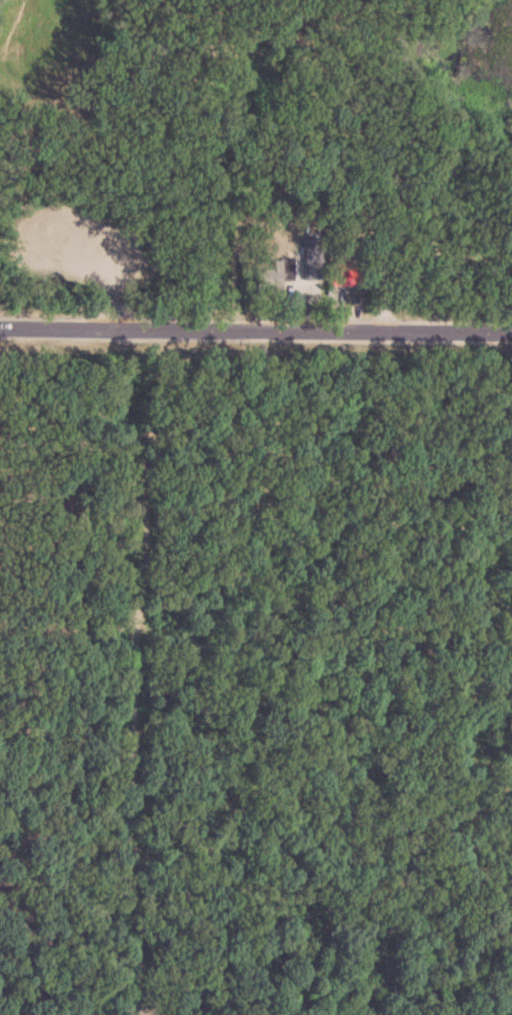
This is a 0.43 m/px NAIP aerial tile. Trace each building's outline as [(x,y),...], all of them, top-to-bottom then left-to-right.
[(322,238),(303,238),(303,280),(322,280),(322,238)] [(293,280),(293,259),(273,259),(273,268),(256,268),(256,290),(282,290),(282,280),(293,280)] [(333,270),(333,285),(360,285),(360,270),(333,270)]
